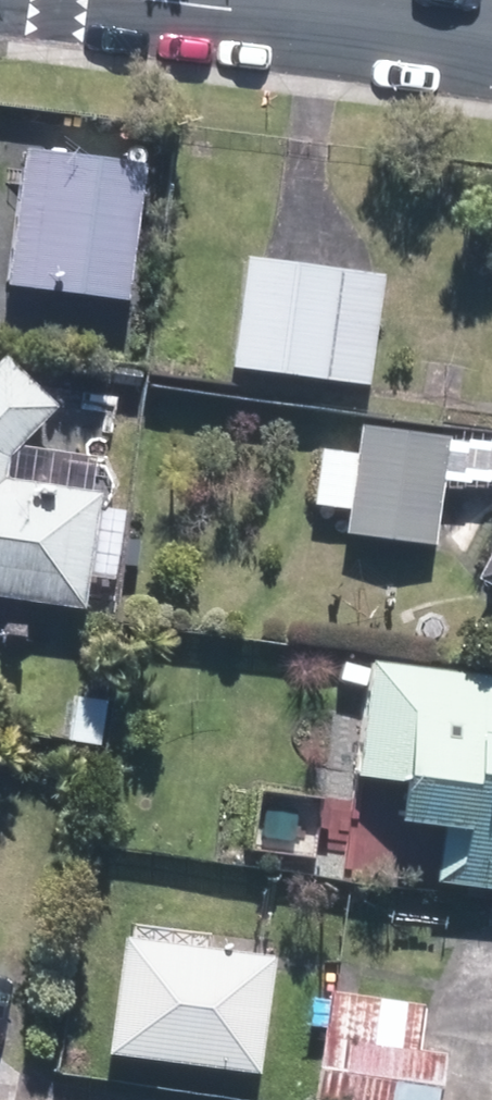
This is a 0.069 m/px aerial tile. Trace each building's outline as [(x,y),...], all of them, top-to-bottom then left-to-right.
[(14,154),(0,265),(0,291),(114,305),(131,168),(14,154)] [(374,277),(235,261),(222,372),(361,388),(374,277)] [(44,411),(0,369),(0,456),(44,411)] [(456,443),(456,446),(438,445),(439,439),(350,431),(348,454),(312,452),(305,508),(338,512),(335,537),(426,548),(435,486),(491,487),(491,445),(456,443)] [(72,614),(77,581),(105,585),(114,514),(86,510),(88,496),(0,483),(0,604),(72,614)] [(423,885),(491,894),(491,744),(469,741),(482,681),(358,665),(357,672),(335,666),(330,684),(355,689),(343,780),(375,786),(374,827),(430,835),(423,885)] [(108,942),(93,1058),(247,1078),(262,962),(108,942)] [(319,994),(313,1039),(323,1040),(319,1071),(315,1070),(311,1099),(430,1099),(437,1056),(412,1053),(419,1008),(319,994)]
